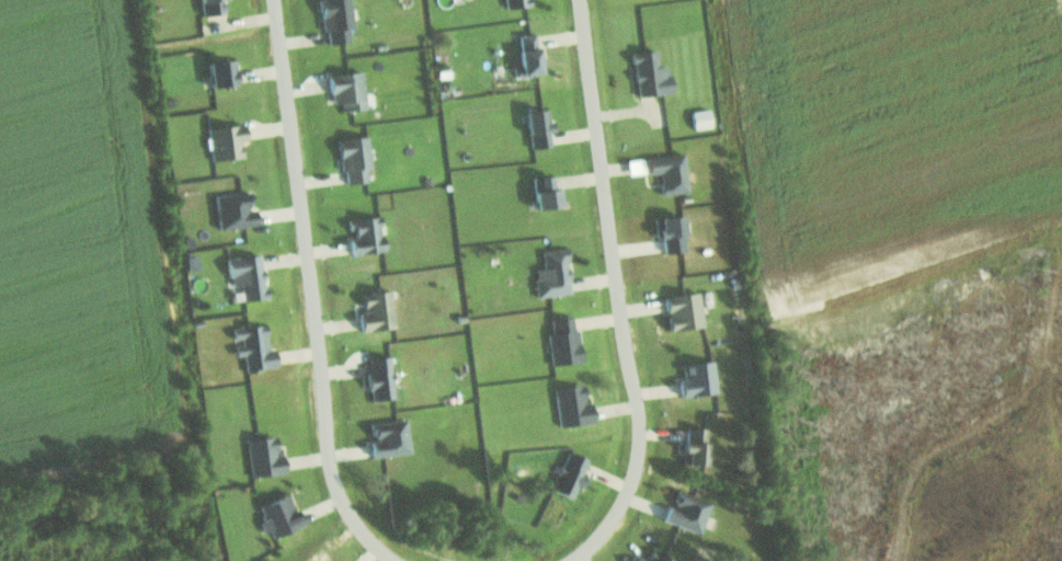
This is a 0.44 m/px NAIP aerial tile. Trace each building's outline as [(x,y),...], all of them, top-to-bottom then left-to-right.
[(221,0),(201,0),(202,16),(223,15),(221,0)] [(351,0),(321,0),(326,45),(351,43),(349,29),(354,29),(351,0)] [(530,0),(505,0),(506,10),(531,7),(530,0)] [(540,75),(536,34),(518,36),(521,67),(514,68),(515,78),(540,75)] [(638,97),(672,94),(669,66),(659,67),(657,51),(634,54),(638,97)] [(211,89),(237,86),(235,61),(208,64),(211,89)] [(366,110),(362,73),(330,76),(333,105),(342,104),(342,112),(366,110)] [(692,112),(694,130),(711,128),(710,110),(692,112)] [(531,150),(552,147),(549,123),(545,123),(543,111),(527,113),(531,150)] [(246,143),(243,124),(207,130),(212,162),(242,158),(240,144),(246,143)] [(371,168),(369,137),(338,140),(341,173),(347,172),(348,185),(368,183),(367,168),(371,168)] [(663,196),(689,193),(685,154),(647,158),(649,176),(660,174),(663,196)] [(536,211),(559,209),(555,177),(533,179),(536,211)] [(219,231),(257,226),(252,192),(214,197),(219,231)] [(663,240),(665,255),(683,253),(682,238),(685,238),(683,217),(655,220),(657,240),(663,240)] [(351,256),(384,253),(380,218),(351,221),(353,240),(350,241),(351,256)] [(542,253),(545,269),(534,271),(538,299),(573,294),(566,249),(542,253)] [(267,300),(261,255),(228,260),(231,288),(241,286),(243,303),(267,300)] [(363,293),(365,314),(360,314),(361,332),(394,330),(392,292),(363,293)] [(671,333),(704,328),(699,293),(666,298),(671,333)] [(581,364),(577,318),(552,320),(553,334),(549,334),(551,366),(581,364)] [(266,325),(233,328),(235,344),(237,358),(244,357),(246,372),(277,369),(275,350),(269,350),(266,325)] [(394,401),(392,358),(368,359),(370,402),(394,401)] [(681,397),(717,396),(716,363),(684,364),(684,381),(681,381),(681,397)] [(554,391),(561,429),(594,423),(590,403),(586,404),(583,386),(554,391)] [(407,419),(372,422),(374,441),(372,442),(373,457),(410,453),(407,419)] [(684,444),(683,464),(707,465),(708,430),(688,429),(688,444),(684,444)] [(283,454),(278,454),(276,436),(247,439),(251,477),(285,472),(283,454)] [(554,491),(577,498),(588,457),(566,451),(554,491)] [(667,523),(702,533),(711,500),(676,490),(667,523)] [(302,527),(291,493),(259,504),(264,519),(263,520),(269,537),(302,527)]
